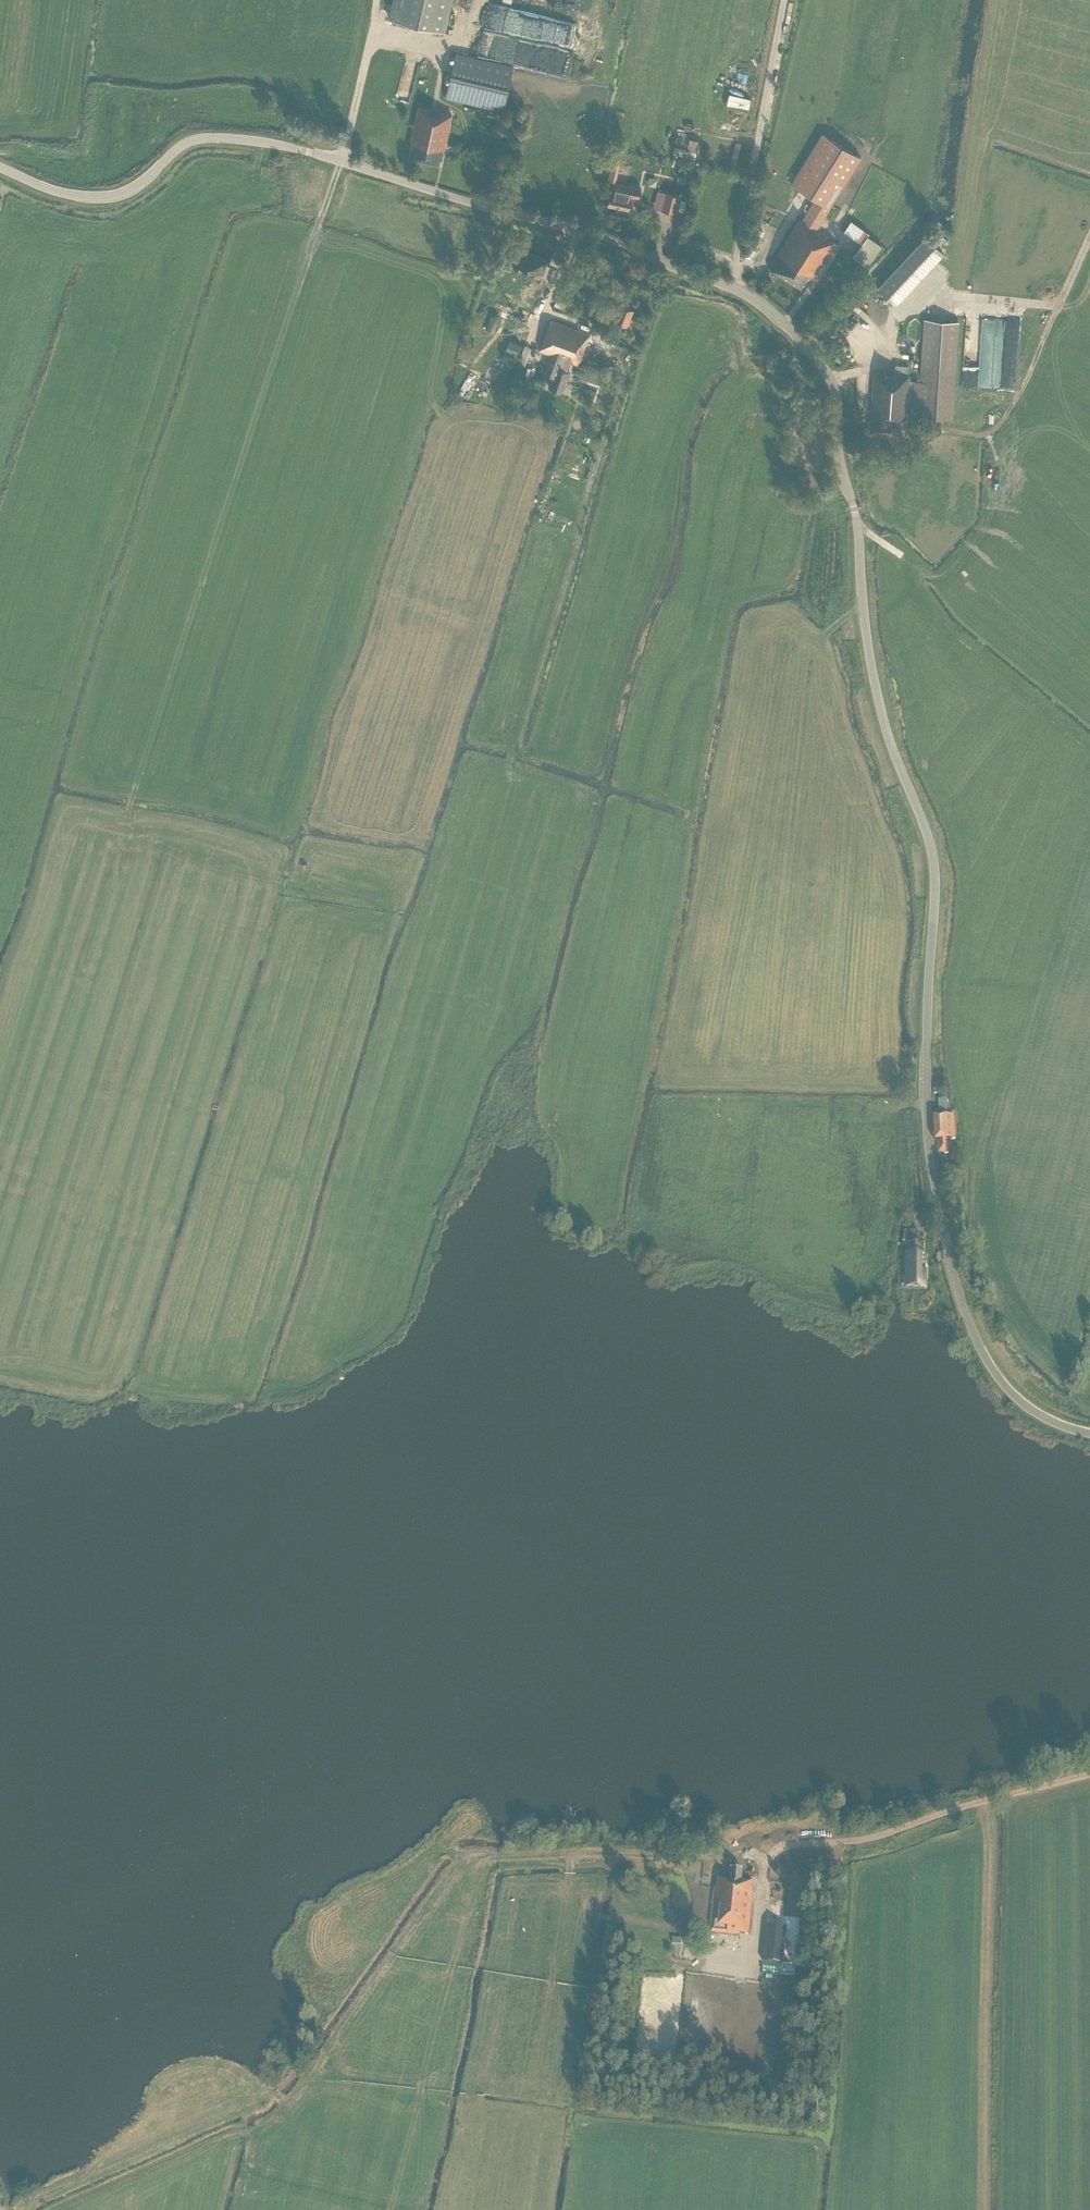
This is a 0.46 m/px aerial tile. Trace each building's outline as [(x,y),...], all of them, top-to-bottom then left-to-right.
[(444,31),(452,0),(394,0),(390,18),(444,31)] [(488,114),(479,149),(507,156),(516,121),(496,116),(497,109),(503,111),(513,66),(456,53),(446,97),(490,108),(488,114)] [(407,74),(401,96),(408,98),(415,76),(407,74)] [(412,142),(408,157),(439,164),(442,149),(444,150),(452,115),(418,107),(410,142),(412,142)] [(814,198),(801,219),(800,218),(768,268),(804,290),(813,276),(814,276),(835,243),(826,237),(826,235),(816,229),(860,158),(821,134),(791,183),(814,198)] [(674,146),(673,154),(695,158),(696,151),(687,149),(674,146)] [(678,175),(676,182),(685,184),(687,178),(678,175)] [(641,188),(624,184),(624,185),(613,182),(610,194),(609,193),(607,204),(629,209),(631,198),(638,200),(641,188)] [(679,195),(667,192),(662,209),(675,212),(679,195)] [(869,233),(851,220),(843,231),(862,243),(852,255),(866,266),(881,246),(868,235),(869,233)] [(943,252),(926,236),(878,287),(895,304),(943,252)] [(620,322),(627,325),(633,308),(621,303),(618,309),(617,309),(613,319),(611,325),(617,328),(620,322)] [(499,318),(491,314),(486,329),(494,332),(499,318)] [(569,361),(579,364),(590,334),(551,319),(547,329),(541,327),(537,337),(543,339),(539,350),(557,357),(554,365),(556,366),(548,386),(562,391),(569,370),(566,369),(569,361)] [(958,322),(924,319),(919,381),(909,381),(909,375),(907,375),(908,366),(895,365),(894,373),(874,372),(869,432),(896,434),(897,418),(906,419),(907,406),(918,407),(917,416),(952,418),(958,322)] [(531,347),(524,345),(520,356),(527,358),(531,347)] [(935,1140),(937,1140),(937,1153),(948,1153),(947,1140),(955,1139),(953,1115),(933,1116),(935,1140)] [(912,1237),(920,1237),(920,1229),(912,1229),(912,1237)] [(922,1245),(907,1244),(907,1254),(906,1254),(906,1282),(925,1282),(925,1269),(925,1254),(922,1254),(922,1245)] [(739,1932),(748,1933),(752,1890),(751,1890),(751,1880),(740,1879),(741,1869),(729,1868),(728,1878),(716,1877),(715,1888),(713,1887),(709,1932),(739,1935),(739,1932)] [(784,1926),(764,1924),(762,1960),(781,1962),(784,1926)] [(673,1926),(673,1935),(695,1935),(695,1926),(673,1926)]
